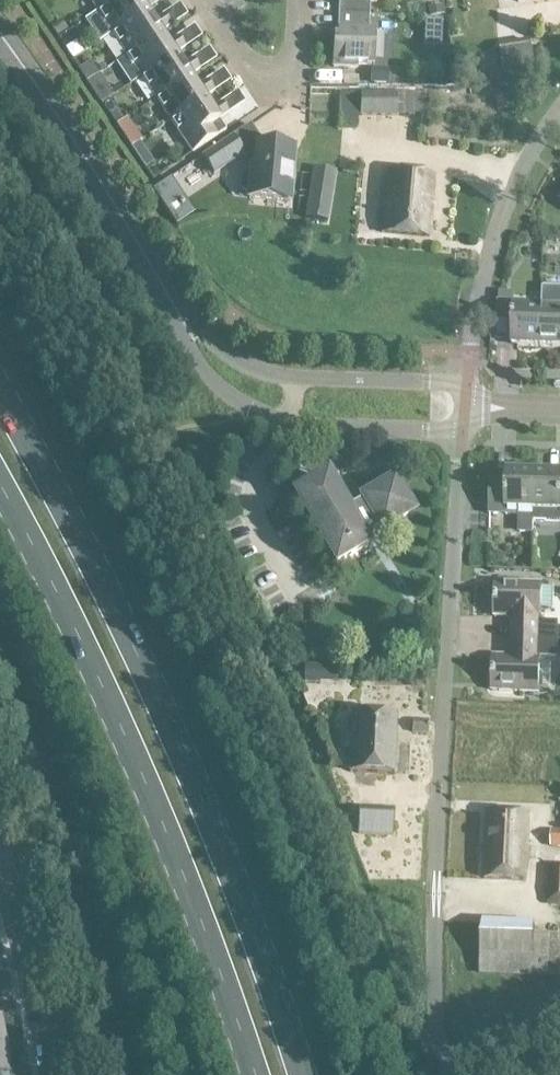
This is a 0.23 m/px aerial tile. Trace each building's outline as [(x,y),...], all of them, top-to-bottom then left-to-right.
[(117,0),(90,0),(98,12),(117,0)] [(147,11),(157,5),(153,0),(147,0),(142,4),(139,0),(117,0),(98,12),(113,34),(147,11)] [(369,16),(369,4),(376,4),(376,0),(339,0),(339,15),(369,16)] [(427,9),(429,18),(444,16),(442,6),(427,9)] [(127,56),(162,33),(171,27),(166,19),(156,25),(147,11),(113,34),(127,56)] [(369,16),(339,15),(338,37),(334,37),(333,68),(357,68),(358,65),(374,65),(375,28),(368,28),(369,16)] [(142,78),(176,55),(186,49),(180,41),(171,47),(162,33),(127,56),(142,78)] [(528,41),(497,46),(502,77),(520,74),(521,81),(534,79),(528,41)] [(157,100),(191,77),(200,71),(195,63),(186,69),(176,55),(142,78),(157,100)] [(86,83),(99,75),(91,62),(78,71),(86,83)] [(371,84),(389,84),(389,70),(371,69),(371,84)] [(113,96),(99,75),(86,83),(101,105),(113,96)] [(171,122),(205,99),(215,92),(210,85),(200,91),(191,77),(157,100),(171,122)] [(423,117),(423,94),(340,93),(340,128),(357,128),(357,117),(423,117)] [(205,99),(171,122),(193,154),(227,131),(220,120),(229,114),(224,107),(215,113),(205,99)] [(313,100),(313,133),(337,133),(336,99),(313,100)] [(507,99),(496,101),(498,112),(509,109),(507,99)] [(232,138),(203,157),(214,174),(243,154),(232,138)] [(181,160),(176,142),(140,153),(146,172),(181,160)] [(242,188),(245,192),(249,192),(249,198),(289,201),(294,149),(290,149),(290,146),(287,143),(280,142),(277,145),(277,148),(257,146),(256,168),(252,168),(251,174),(246,174),(243,177),(242,188)] [(306,220),(328,224),(337,173),(314,169),(308,201),(309,201),(306,220)] [(387,171),(381,233),(430,238),(436,176),(387,171)] [(194,214),(172,179),(171,178),(153,190),(163,205),(177,225),(194,214)] [(542,288),(541,309),(540,347),(559,348),(559,288),(542,288)] [(512,347),(540,347),(541,309),(529,309),(529,303),(498,302),(497,340),(512,340),(512,347)] [(533,534),(533,522),(535,472),(506,471),(506,477),(491,477),(490,515),(518,515),(518,534),(533,534)] [(535,472),(533,522),(559,522),(559,473),(535,472)] [(300,497),(297,500),(336,566),(369,547),(364,540),(379,531),(381,533),(414,514),(395,481),(362,500),(359,495),(343,504),(330,481),(326,482),(321,483),(317,484),(313,486),(310,488),(306,491),(303,493),(300,497)] [(512,637),(557,639),(558,622),(540,622),(542,584),(496,583),(494,617),(508,618),(512,623),(512,637)] [(557,639),(512,637),(511,652),(506,657),(493,657),(492,691),(538,693),(539,658),(556,659),(557,639)] [(339,667),(296,665),(296,676),(328,676),(328,685),(339,685),(339,667)] [(352,714),(351,735),(343,735),(343,750),(350,750),(349,772),(395,774),(397,716),(352,714)] [(427,734),(428,721),(413,721),(412,734),(427,734)] [(409,837),(409,810),(396,809),(396,808),(359,807),(358,835),(394,837),(394,836),(409,837)] [(488,814),(485,879),(527,881),(530,816),(488,814)] [(551,847),(559,847),(559,832),(551,831),(551,847)] [(549,864),(547,906),(559,906),(559,864),(549,864)] [(481,921),(479,976),(533,978),(533,977),(548,978),(550,933),(535,933),(535,923),(481,921)] [(0,1052),(0,1074),(11,1074),(6,1051),(0,1052)]
